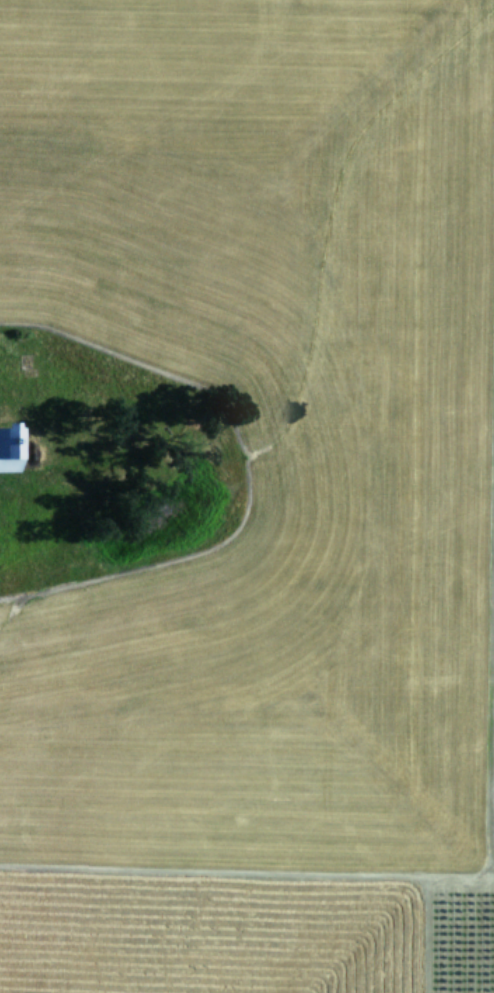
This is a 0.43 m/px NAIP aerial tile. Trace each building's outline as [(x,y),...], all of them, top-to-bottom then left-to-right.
[(13,471),(13,427),(0,427),(0,424),(0,472),(13,471)]
